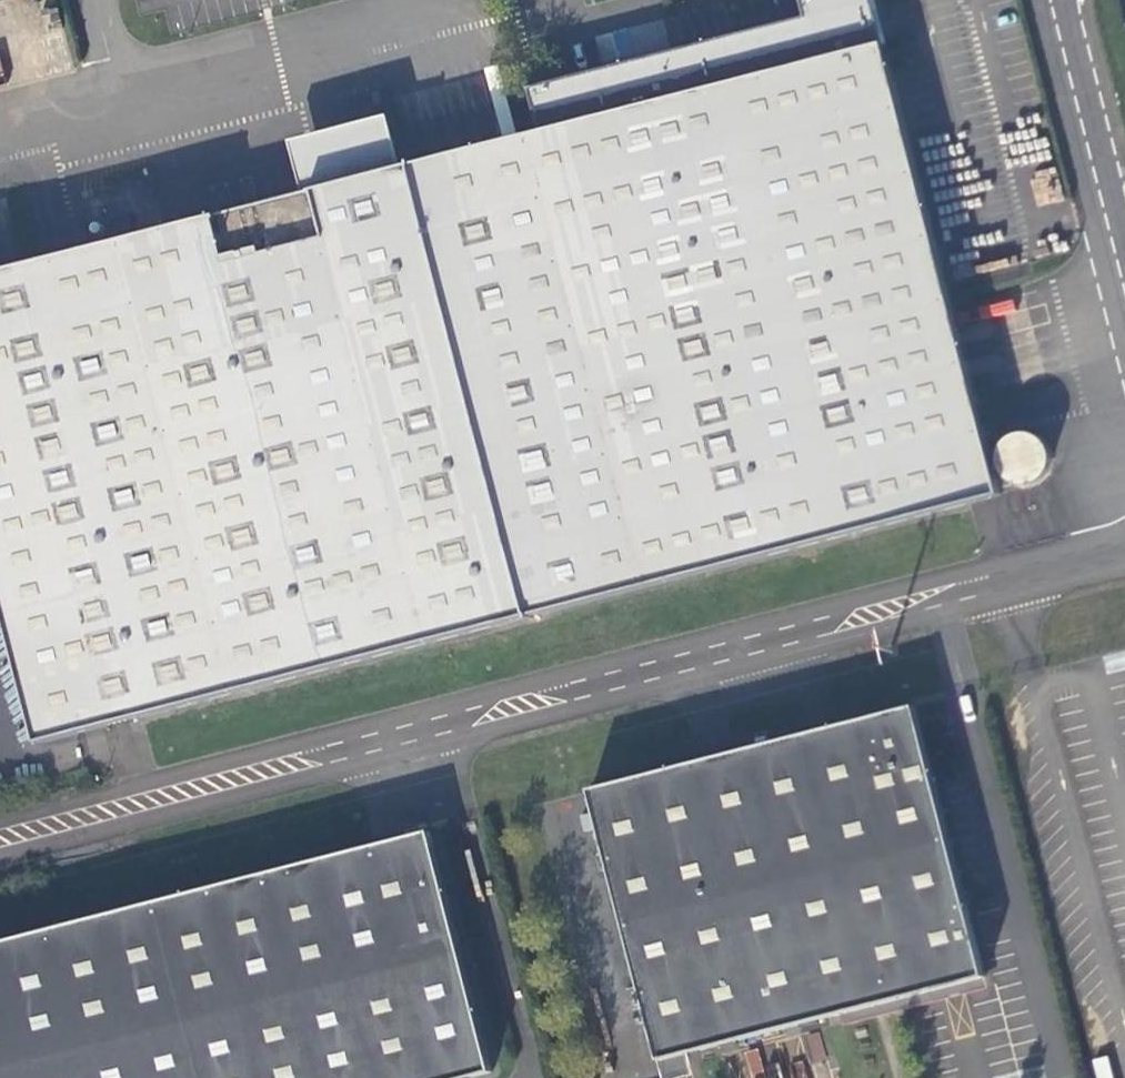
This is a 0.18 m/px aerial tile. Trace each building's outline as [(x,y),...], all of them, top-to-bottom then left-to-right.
[(1002,496),(999,487),(1013,483),(1022,486),(1028,486),(1034,485),(1040,482),(1045,478),(1050,469),(1051,459),(1050,453),(1046,445),(1038,438),(1029,435),(1020,435),(1011,439),(1004,446),(1000,455),(1000,465),(994,467),(874,0),(802,0),(806,18),(818,62),(542,133),(404,169),(307,194),(0,273),(0,589),(40,744),(1002,496)] [(530,89),(542,133),(818,62),(806,18),(670,53),(670,56),(638,64),(638,62),(530,89)] [(603,35),(610,62),(675,46),(669,19),(603,35)] [(467,108),(471,127),(411,137),(413,149),(513,131),(506,88),(489,91),(486,74),(456,79),(458,93),(464,92),(467,108)] [(293,143),(307,194),(404,169),(391,118),(293,143)] [(1058,171),(1039,172),(1040,202),(1060,201),(1058,171)] [(916,707),(591,791),(661,1062),(986,978),(916,707)] [(494,1073),(432,832),(0,944),(0,1077),(474,1077),(494,1073)] [(819,1032),(806,1036),(812,1061),(825,1057),(819,1032)]
